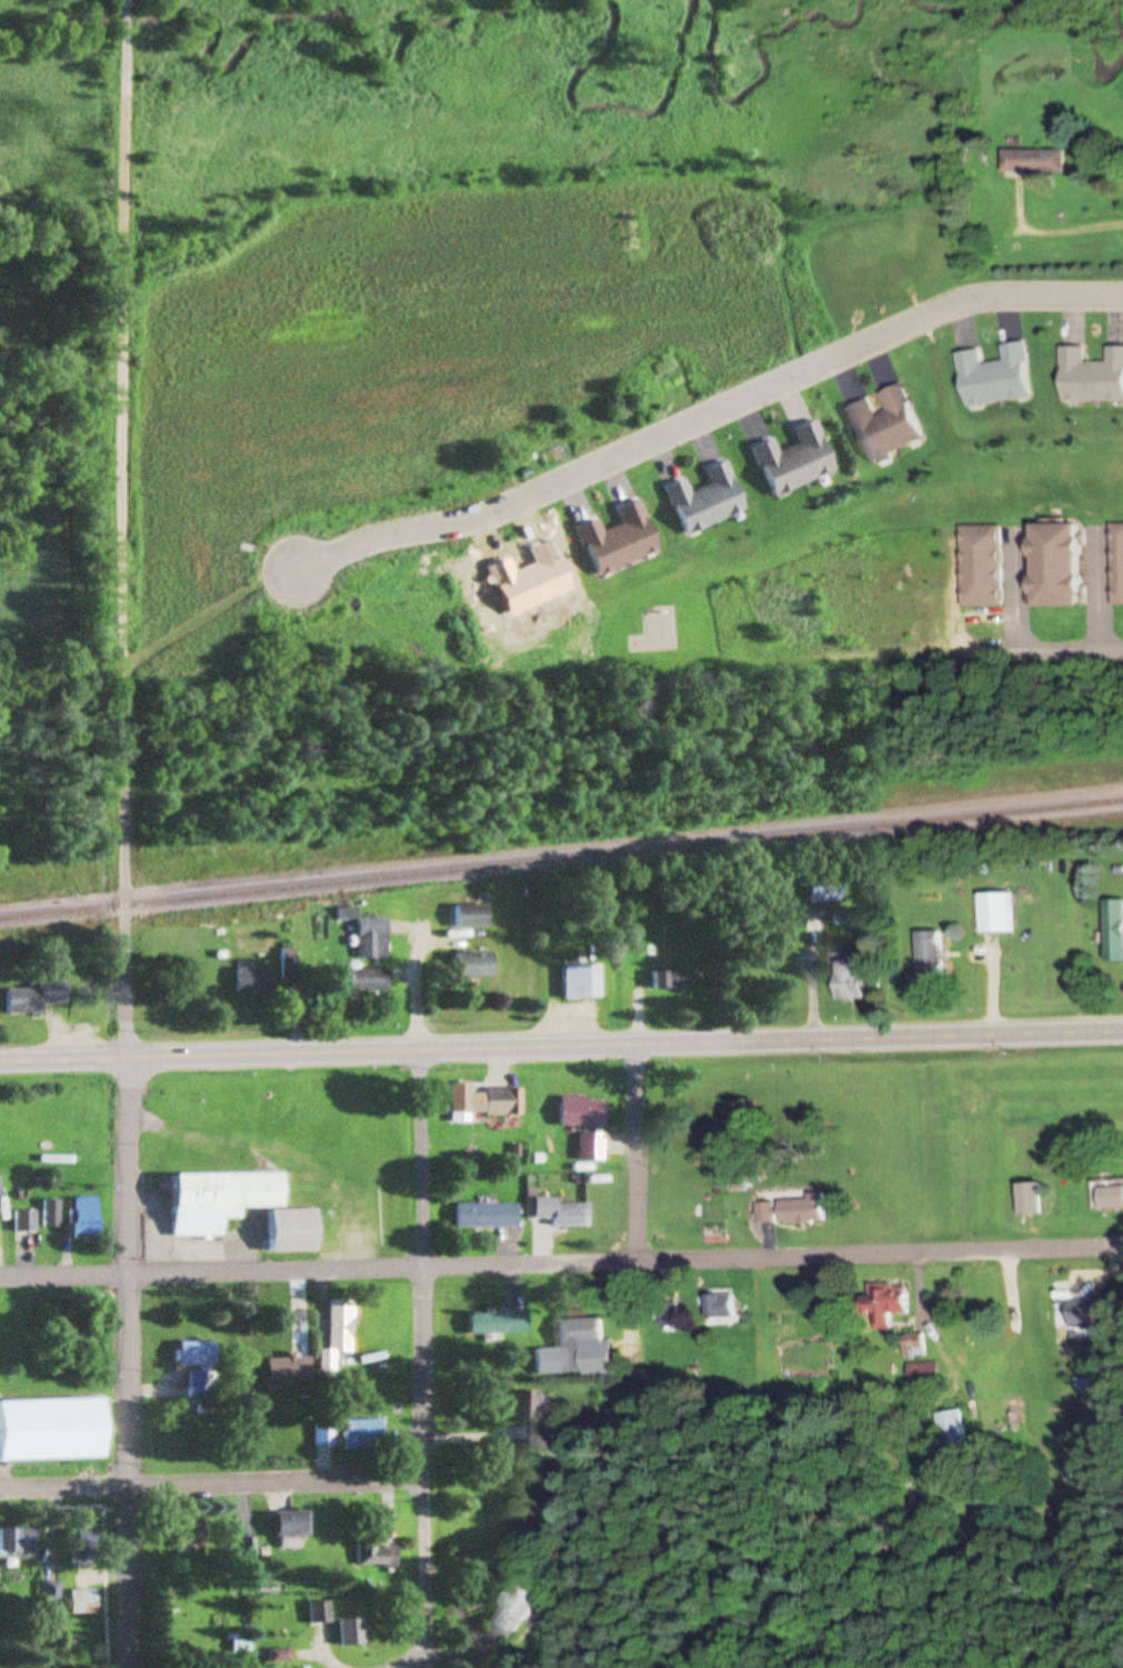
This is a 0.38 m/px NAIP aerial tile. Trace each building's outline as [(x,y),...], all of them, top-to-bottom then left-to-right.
[(1007,151),(1069,150),(1069,171),(1007,172),(1007,151)] [(961,354),(978,350),(982,367),(1005,363),(1002,342),(1026,339),(1035,399),(970,409),(961,354)] [(1109,344),(1122,343),(1122,404),(1066,405),(1066,348),(1084,348),(1084,364),(1109,364),(1109,344)] [(846,411),(863,405),(868,419),(891,410),(883,391),(905,381),(930,437),(868,464),(846,411)] [(757,447),(774,440),(781,455),(803,446),(795,427),(817,417),(842,473),(779,499),(757,447)] [(668,486),(685,479),(692,494),(714,484),(705,466),(728,456),(752,512),(690,538),(668,486)] [(578,524),(595,517),(600,532),(623,522),(615,503),(637,493),(662,549),(600,576),(578,524)] [(1081,522),(1084,605),(1033,607),(1030,524),(1081,522)] [(1111,523),(1122,523),(1122,605),(1112,606),(1111,523)] [(963,525),(1003,525),(1003,604),(963,604),(963,525)] [(488,562),(505,555),(510,569),(533,559),(525,540),(547,530),(572,587),(510,614),(488,562)] [(809,902),(841,902),(841,876),(809,876),(809,902)] [(975,892),(1013,891),(1014,932),(976,933),(975,892)] [(1103,898),(1122,898),(1122,959),(1103,959),(1103,898)] [(489,927),(489,904),(455,904),(455,927),(489,927)] [(387,918),(359,918),(359,959),(387,959),(387,918)] [(915,930),(940,929),(941,960),(916,961),(915,930)] [(296,982),(296,950),(282,950),(282,982),(296,982)] [(457,952),(457,978),(492,978),(492,952),(457,952)] [(833,959),(862,957),(863,997),(834,999),(833,959)] [(564,966),(564,998),(600,998),(600,966),(564,966)] [(237,993),(272,993),(272,968),(237,968),(237,993)] [(335,970),(335,993),(388,993),(388,970),(335,970)] [(687,970),(654,971),(654,989),(688,988),(687,970)] [(38,990),(6,989),(6,1014),(41,1014),(42,1004),(70,1005),(70,980),(38,980),(38,990)] [(524,1090),(473,1090),(473,1083),(451,1083),(451,1116),(524,1115),(524,1090)] [(605,1099),(562,1099),(562,1125),(605,1125),(605,1099)] [(605,1161),(605,1134),(581,1134),(581,1161),(605,1161)] [(175,1173),(175,1238),(224,1238),(224,1220),(242,1220),(242,1208),(282,1208),(282,1173),(175,1173)] [(1046,1215),(1046,1183),(1022,1183),(1022,1215),(1046,1215)] [(1105,1187),(1105,1209),(1122,1209),(1122,1187),(1105,1187)] [(76,1239),(98,1239),(98,1198),(76,1198),(76,1239)] [(781,1198),(781,1223),(826,1223),(826,1198),(781,1198)] [(61,1227),(61,1200),(45,1200),(45,1227),(61,1227)] [(775,1223),(775,1203),(757,1204),(758,1223),(775,1223)] [(519,1228),(519,1204),(458,1204),(458,1228),(519,1228)] [(38,1231),(38,1211),(17,1211),(17,1232),(38,1231)] [(316,1211),(271,1211),(271,1252),(316,1252),(316,1211)] [(909,1313),(909,1284),(869,1285),(869,1296),(866,1296),(866,1329),(891,1329),(891,1313),(909,1313)] [(733,1295),(706,1295),(706,1319),(733,1319),(733,1295)] [(1075,1330),(1122,1329),(1122,1296),(1075,1296),(1075,1330)] [(353,1355),(354,1301),(329,1300),(328,1355),(353,1355)] [(471,1335),(527,1335),(527,1312),(471,1312),(471,1335)] [(605,1318),(560,1319),(562,1373),(586,1373),(585,1344),(606,1343),(605,1318)] [(216,1342),(181,1342),(181,1366),(216,1366),(216,1342)] [(268,1384),(310,1384),(310,1356),(268,1356),(268,1384)] [(510,1421),(540,1421),(540,1408),(547,1408),(547,1392),(510,1392),(510,1421)] [(106,1459),(104,1399),(0,1401),(0,1461),(106,1459)] [(938,1414),(944,1448),(969,1443),(962,1410),(938,1414)] [(346,1421),(346,1450),(386,1450),(386,1421),(346,1421)] [(318,1446),(333,1446),(333,1425),(318,1425),(318,1446)] [(532,1447),(555,1447),(555,1427),(532,1427),(532,1447)] [(282,1548),(300,1548),(300,1537),(309,1537),(309,1512),(276,1512),(276,1539),(282,1539),(282,1548)] [(206,1549),(206,1521),(178,1521),(178,1549),(206,1549)] [(38,1553),(38,1527),(0,1527),(0,1553),(38,1553)] [(100,1530),(76,1530),(76,1566),(100,1566),(100,1530)] [(399,1547),(378,1547),(378,1539),(359,1539),(359,1566),(400,1566),(399,1547)] [(256,1556),(257,1541),(245,1540),(244,1556),(256,1556)] [(45,1604),(63,1604),(63,1582),(45,1582),(45,1604)] [(491,1621),(511,1637),(539,1603),(519,1587),(491,1621)] [(74,1614),(100,1614),(100,1591),(74,1591),(74,1614)] [(331,1623),(331,1602),(311,1602),(311,1623),(331,1623)] [(364,1645),(364,1617),(341,1617),(341,1645),(364,1645)]
